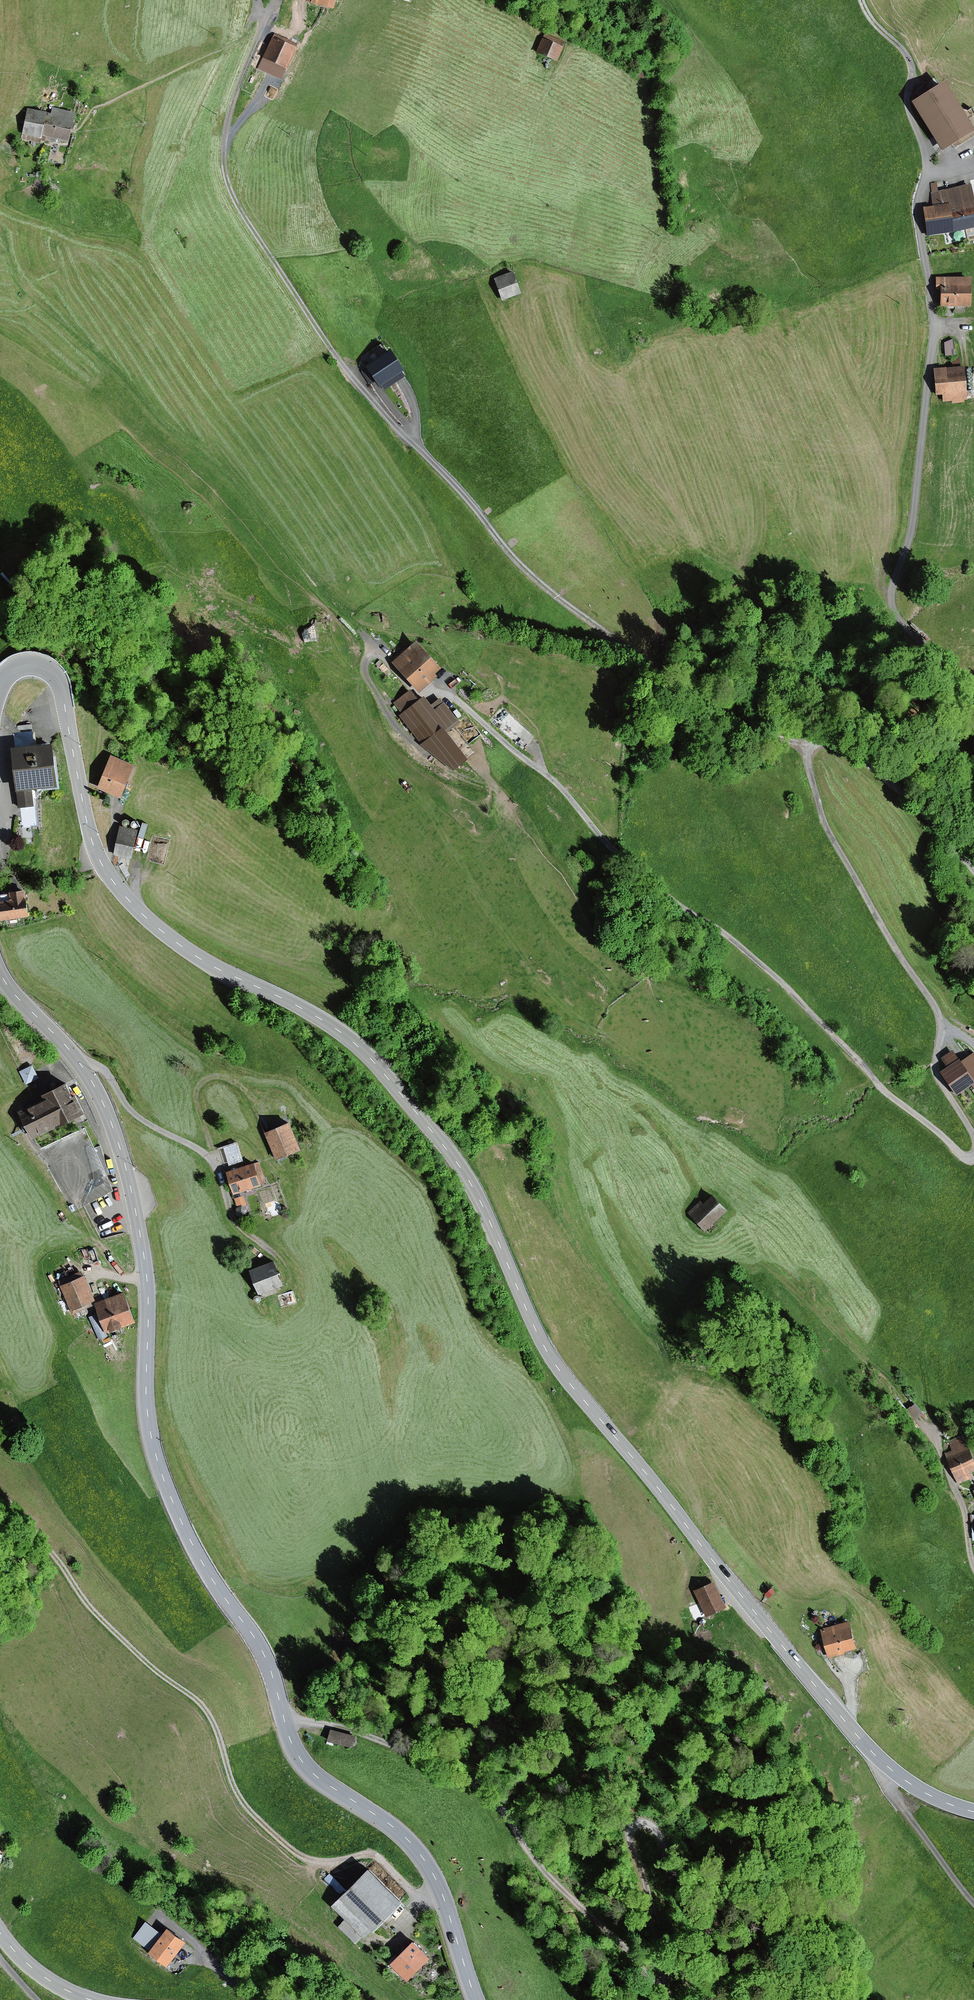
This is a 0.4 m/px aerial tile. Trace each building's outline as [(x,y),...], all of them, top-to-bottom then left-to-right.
[(308,2),(335,9),(337,0),(309,0),(308,2)] [(566,49),(542,39),(535,54),(559,64),(566,49)] [(296,52),(272,40),(262,60),(286,72),(296,52)] [(943,83),(913,102),(943,150),(973,131),(943,83)] [(44,113),(26,109),(21,135),(39,139),(44,113)] [(75,115),(53,110),(46,142),(68,147),(75,115)] [(932,193),(934,206),(924,208),(930,237),(973,229),(973,201),(971,186),(932,193)] [(516,275),(495,282),(501,302),(522,296),(516,275)] [(972,280),(940,278),(939,306),(971,307),(972,280)] [(947,354),(956,354),(956,339),(947,339),(947,354)] [(962,355),(954,355),(954,365),(962,365),(962,355)] [(382,359),(361,372),(375,392),(395,378),(382,359)] [(965,369),(937,370),(939,403),(967,402),(965,369)] [(443,671),(414,642),(392,665),(421,694),(443,671)] [(424,700),(400,719),(425,749),(457,724),(444,708),(436,715),(424,700)] [(52,747),(11,753),(20,811),(37,809),(35,794),(59,790),(52,747)] [(137,770),(110,759),(97,791),(124,802),(137,770)] [(137,836),(121,831),(114,857),(130,862),(137,836)] [(0,901),(0,923),(29,921),(27,898),(0,901)] [(942,1071),(957,1096),(973,1086),(973,1054),(962,1061),(955,1050),(943,1057),(949,1067),(942,1071)] [(36,1064),(22,1069),(27,1082),(41,1077),(36,1064)] [(66,1090),(19,1114),(32,1140),(80,1116),(66,1090)] [(290,1130),(267,1138),(275,1162),(299,1154),(290,1130)] [(226,1146),(230,1165),(245,1162),(241,1142),(226,1146)] [(255,1165),(228,1172),(235,1194),(261,1187),(255,1165)] [(239,1207),(250,1204),(246,1192),(235,1196),(239,1207)] [(714,1195),(692,1216),(707,1232),(730,1211),(714,1195)] [(276,1263),(250,1272),(258,1295),(284,1286),(276,1263)] [(84,1275),(59,1285),(70,1311),(95,1302),(84,1275)] [(126,1295),(97,1305),(107,1335),(136,1325),(126,1295)] [(917,1403),(908,1410),(917,1420),(925,1413),(917,1403)] [(947,1448),(962,1484),(973,1479),(973,1458),(967,1440),(947,1448)] [(717,1582),(697,1591),(709,1619),(729,1610),(717,1582)] [(851,1626),(822,1633),(828,1660),(858,1652),(851,1626)] [(359,1738),(334,1732),(331,1743),(357,1748),(359,1738)] [(370,1872),(337,1906),(369,1937),(402,1904),(370,1872)] [(198,1914),(182,1905),(176,1916),(193,1925),(198,1914)] [(186,1945),(168,1931),(155,1949),(172,1963),(186,1945)] [(431,1957),(414,1943),(392,1968),(410,1983),(431,1957)]
